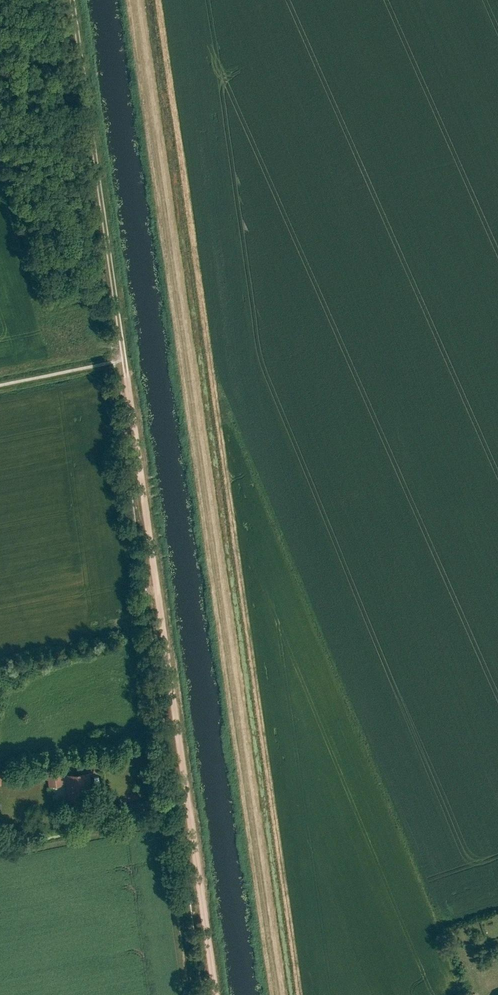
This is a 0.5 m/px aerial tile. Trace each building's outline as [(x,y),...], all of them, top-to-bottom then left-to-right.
[(49,786),(63,785),(61,770),(47,772),(49,786)] [(83,792),(91,791),(89,774),(67,776),(70,802),(84,800),(83,792)]
